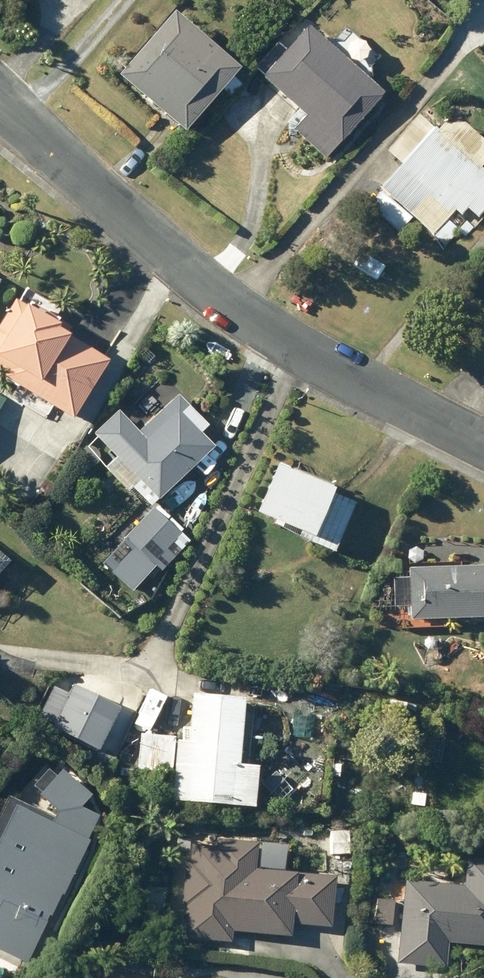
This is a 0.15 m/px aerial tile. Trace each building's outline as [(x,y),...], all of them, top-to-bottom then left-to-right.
[(229,75),(163,18),(113,77),(178,133),(229,75)] [(252,84),(296,122),(287,133),(321,162),(376,98),(351,78),(357,71),(331,48),(325,55),(299,32),(283,50),(275,44),(250,73),(257,79),(252,84)] [(396,168),(377,190),(409,218),(423,201),(442,217),(447,211),(455,218),(461,212),(473,222),(483,210),(483,181),(411,119),(381,155),(396,168)] [(376,194),(364,208),(396,234),(407,221),(376,194)] [(445,221),(432,237),(443,247),(457,231),(445,221)] [(0,375),(0,384),(65,423),(100,367),(57,341),(65,327),(51,318),(56,310),(23,290),(13,307),(8,304),(0,318),(0,374),(0,375)] [(470,335),(483,345),(483,314),(470,335)] [(114,413),(88,435),(149,506),(209,455),(172,413),(139,441),(114,413)] [(348,507),(272,468),(247,517),(323,556),(348,507)] [(178,537),(150,510),(120,540),(136,556),(144,548),(155,560),(178,537)] [(381,582),(382,609),(404,609),(404,625),(483,624),(483,570),(404,571),(404,582),(381,582)] [(94,750),(116,707),(71,685),(66,694),(51,687),(36,717),(50,724),(49,727),(94,750)] [(191,735),(179,735),(174,795),(257,803),(261,761),(249,760),(255,692),(195,688),(191,735)] [(173,769),(178,738),(179,732),(143,729),(139,766),(173,769)] [(21,970),(91,821),(73,812),(84,799),(54,775),(34,800),(51,814),(47,821),(2,799),(0,803),(0,960),(21,970)] [(177,908),(181,908),(178,942),(226,945),(227,935),(284,939),(285,927),(324,930),(328,879),(251,873),(253,846),(210,843),(210,851),(188,849),(186,868),(180,867),(177,908)] [(392,965),(442,970),(444,946),(483,951),(483,866),(461,864),(458,891),(401,885),(392,965)] [(373,902),(371,927),(386,928),(388,904),(373,902)]
